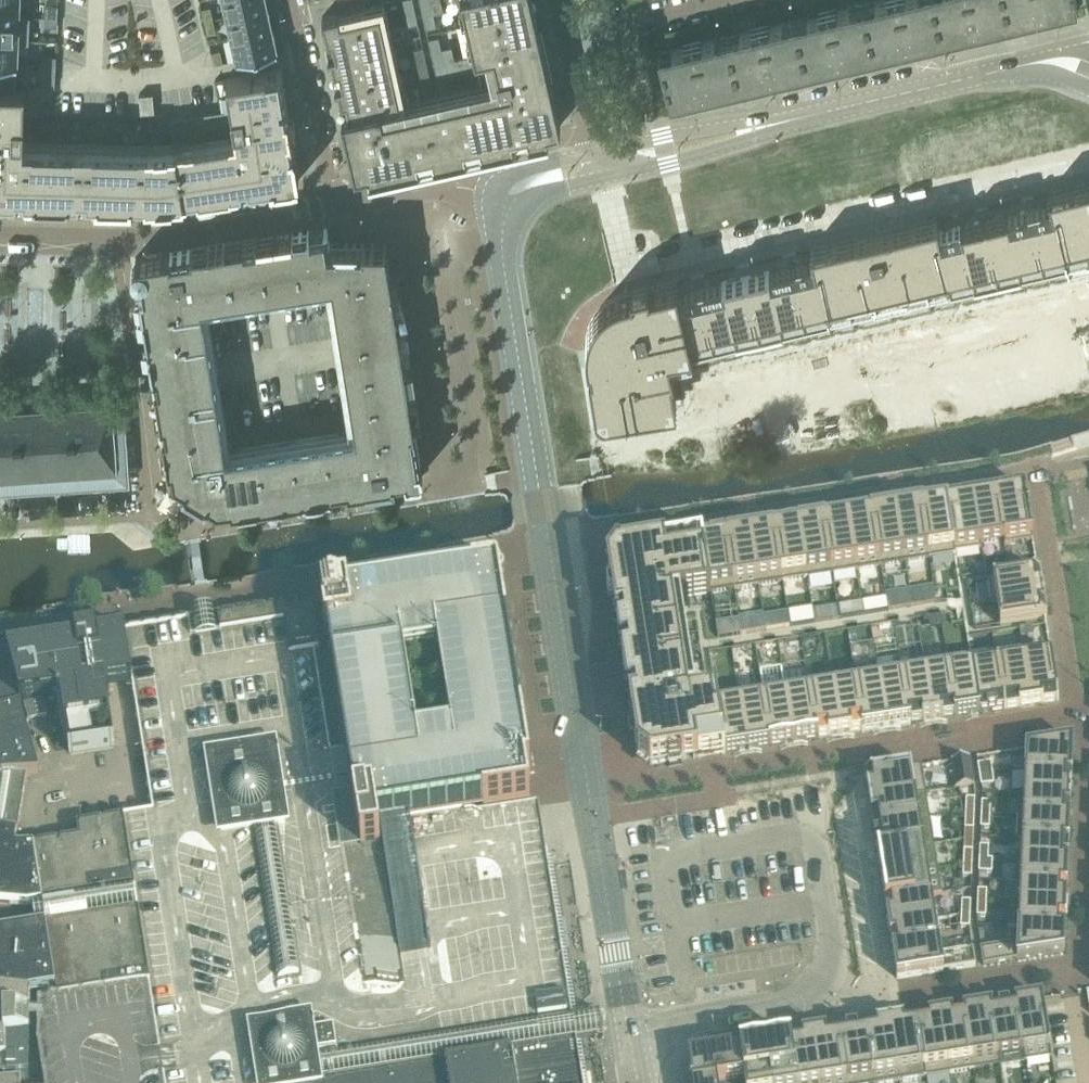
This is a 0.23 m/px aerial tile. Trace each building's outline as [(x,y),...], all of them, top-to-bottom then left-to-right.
[(20,0),(0,0),(0,14),(30,15),(30,14),(20,14),(20,0)] [(227,15),(268,6),(267,0),(224,0),(227,15)] [(355,171),(368,168),(370,175),(550,135),(548,128),(561,125),(543,45),(533,0),(463,0),(475,53),(455,58),(452,45),(442,47),(439,35),(429,37),(438,75),(478,66),(482,82),(407,99),(385,1),(323,15),(325,23),(322,24),(323,25),(326,24),(332,52),(329,53),(330,56),(332,55),(339,82),(336,83),(336,86),(339,85),(345,113),(343,113),(355,171)] [(408,24),(419,21),(414,0),(403,0),(408,24)] [(427,27),(437,25),(434,12),(444,10),(442,0),(421,0),(427,27)] [(864,2),(875,51),(942,35),(934,0),(874,0),(864,2)] [(942,35),(1010,19),(1005,0),(934,0),(942,35)] [(1010,19),(1078,3),(1077,0),(1005,0),(1010,19)] [(864,2),(795,19),(806,67),(875,51),(864,2)] [(46,15),(59,16),(59,3),(46,3),(46,15)] [(203,7),(205,19),(214,18),(211,5),(203,7)] [(227,15),(232,37),(273,27),(269,10),(269,7),(268,6),(227,15)] [(0,14),(0,37),(29,38),(30,15),(0,14)] [(59,16),(46,15),(45,25),(58,25),(59,16)] [(756,15),(748,18),(750,26),(758,24),(756,15)] [(205,19),(208,32),(217,30),(214,18),(205,19)] [(795,19),(728,35),(739,83),(806,67),(795,19)] [(232,37),(237,59),(278,50),(274,32),(273,29),(273,27),(232,37)] [(686,32),(677,34),(679,43),(688,41),(686,32)] [(739,83),(728,35),(659,51),(671,99),(739,83)] [(19,39),(29,40),(29,38),(0,37),(0,61),(18,61),(19,39)] [(414,47),(422,85),(433,83),(424,45),(414,47)] [(212,50),(215,63),(224,61),(221,48),(212,50)] [(44,54),(44,62),(57,63),(57,55),(44,54)] [(0,61),(0,85),(26,86),(26,85),(17,85),(18,61),(0,61)] [(56,86),(57,63),(44,62),(43,85),(56,86)] [(68,199),(83,199),(99,200),(113,200),(116,200),(130,201),(146,201),(158,200),(174,199),(185,198),(194,196),(247,188),(272,184),(286,182),(284,170),(298,167),(292,132),(287,133),(284,116),(289,116),(289,115),(282,68),(227,77),(232,108),(221,110),(179,116),(159,119),(160,129),(173,127),(174,138),(176,144),(147,147),(85,145),(24,143),(24,137),(25,117),(26,86),(0,85),(0,197),(21,198),(37,198),(51,199),(54,199),(68,199)] [(155,110),(154,92),(140,93),(141,112),(155,110)] [(54,119),(41,118),(41,127),(54,127),(54,119)] [(67,128),(67,119),(54,119),(54,127),(67,128)] [(104,128),(117,129),(117,120),(104,120),(104,128)] [(130,120),(117,120),(117,129),(130,129),(130,120)] [(588,332),(590,333),(590,331),(596,333),(601,353),(591,355),(590,354),(588,354),(589,359),(591,358),(593,365),(590,366),(596,405),(617,401),(618,411),(657,405),(658,405),(657,398),(672,395),(673,398),(677,397),(673,372),(818,337),(963,303),(1088,273),(1088,182),(1049,192),(989,206),(975,209),(959,213),(952,215),(937,218),(910,225),(893,228),(891,229),(891,228),(858,236),(858,237),(811,248),(796,251),(782,255),(677,280),(654,285),(653,285),(650,286),(649,281),(631,286),(632,290),(629,291),(625,292),(621,293),(617,295),(614,297),(610,299),(607,301),(603,304),(600,307),(598,310),(595,313),(593,317),(591,320),(590,324),(589,328),(588,332)] [(394,293),(391,273),(390,266),(388,254),(377,256),(375,243),(330,242),(328,226),(327,226),(326,226),(324,226),(311,229),(308,229),(295,231),(294,231),(275,234),(261,236),(242,240),(228,242),(208,245),(194,247),(136,256),(137,258),(136,259),(134,260),(134,261),(133,262),(132,264),(132,265),(132,267),(132,268),(133,269),(133,270),(134,271),(135,273),(136,273),(137,274),(139,275),(142,292),(144,305),(145,308),(147,322),(150,339),(152,353),(157,384),(159,397),(160,401),(162,415),(167,446),(169,460),(172,477),(218,505),(235,503),(249,500),(268,497),(282,495),(302,492),(316,490),(351,484),(365,482),(407,475),(407,476),(423,473),(421,460),(414,418),(411,398),(410,389),(405,363),(405,358),(400,332),(398,318),(395,301),(394,293)] [(69,486),(131,482),(125,401),(112,402),(112,401),(71,403),(71,404),(60,404),(0,408),(0,490),(69,486)] [(1012,492),(997,495),(1005,546),(1032,542),(1033,542),(1032,537),(1032,534),(1031,534),(1027,509),(1028,509),(1025,490),(1012,492)] [(982,497),(972,498),(980,550),(981,550),(980,545),(1003,541),(1004,546),(1005,546),(997,495),(982,497)] [(947,503),(945,503),(954,554),(955,554),(980,550),(972,498),(961,500),(961,501),(948,503),(948,502),(947,503)] [(608,566),(607,567),(611,589),(611,590),(613,601),(613,602),(616,619),(618,629),(617,629),(617,630),(620,648),(620,649),(621,649),(622,658),(622,659),(628,694),(628,695),(630,705),(629,705),(632,723),(632,724),(633,724),(635,735),(634,736),(638,758),(639,759),(649,766),(650,767),(668,764),(669,769),(682,767),(681,762),(685,761),(693,760),(698,759),(700,759),(701,759),(710,758),(722,756),(723,756),(725,755),(733,753),(738,753),(739,753),(756,750),(757,750),(761,749),(769,748),(780,747),(785,746),(802,743),(808,742),(818,741),(818,740),(826,739),(828,738),(828,739),(832,738),(848,736),(852,735),(854,734),(859,734),(872,732),(878,731),(894,728),(900,727),(911,726),(911,725),(918,724),(922,724),(924,724),(941,721),(943,721),(943,720),(946,720),(954,718),(954,719),(965,717),(970,716),(979,715),(972,668),(973,668),(972,659),(967,632),(966,624),(965,624),(963,609),(960,593),(961,593),(960,585),(956,558),(955,554),(954,554),(945,503),(936,504),(932,505),(922,507),(922,506),(909,508),(904,509),(888,512),(883,512),(871,514),(871,515),(861,516),(856,517),(839,520),(834,521),(824,522),(812,524),(807,525),(790,527),(785,528),(772,530),(763,532),(758,533),(742,535),(737,536),(727,538),(727,537),(714,539),(710,540),(709,540),(701,542),(699,542),(698,542),(690,543),(689,544),(688,544),(685,539),(674,541),(673,546),(648,550),(647,545),(634,547),(635,552),(616,555),(615,556),(608,566)] [(333,601),(322,602),(322,605),(324,620),(323,620),(326,640),(327,640),(334,686),(327,687),(338,754),(342,784),(334,785),(344,849),(360,847),(361,853),(380,850),(377,830),(377,828),(378,828),(379,828),(410,823),(464,814),(530,804),(526,777),(530,776),(529,768),(525,746),(523,728),(521,721),(522,721),(524,710),(519,700),(518,701),(518,697),(519,697),(520,687),(515,677),(514,677),(514,674),(515,673),(516,663),(512,653),(511,654),(510,650),(511,650),(512,639),(508,630),(507,630),(499,583),(504,577),(504,576),(504,575),(504,574),(504,573),(504,572),(503,572),(502,571),(501,571),(500,571),(500,570),(499,570),(499,569),(498,569),(498,568),(497,568),(496,568),(496,567),(495,567),(494,567),(493,567),(492,567),(491,567),(490,568),(489,568),(488,569),(487,570),(482,576),(458,580),(455,581),(423,586),(421,586),(397,590),(396,590),(347,598),(347,597),(333,599),(333,601)] [(1010,577),(988,581),(991,604),(1043,596),(1041,586),(1039,575),(1040,575),(1039,573),(1038,573),(1038,572),(1037,572),(1036,572),(1037,573),(1010,577)] [(1043,596),(991,604),(991,606),(997,605),(1000,627),(1018,624),(1044,620),(1044,621),(1045,621),(1045,619),(1047,619),(1046,617),(1044,606),(1045,606),(1043,596)] [(33,846),(42,905),(43,905),(45,915),(46,926),(46,927),(48,944),(39,945),(46,992),(47,992),(56,990),(57,999),(122,989),(150,985),(156,1028),(164,1076),(165,1082),(579,1082),(575,1061),(541,1050),(539,1037),(536,1021),(540,1021),(565,1000),(543,861),(543,860),(541,848),(535,806),(531,807),(531,806),(472,815),(464,816),(398,827),(377,830),(380,850),(361,853),(360,847),(344,849),(334,785),(329,756),(313,653),(318,652),(318,653),(321,652),(320,650),(318,637),(318,634),(317,634),(315,621),(316,621),(315,619),(313,607),(313,606),(313,603),(267,611),(218,619),(220,635),(221,635),(206,637),(192,640),(189,623),(143,630),(124,634),(123,634),(124,636),(124,637),(123,637),(123,639),(124,639),(127,662),(127,664),(129,664),(130,663),(133,680),(131,680),(130,680),(130,683),(132,682),(134,682),(134,687),(154,815),(103,823),(101,823),(101,824),(80,827),(79,826),(64,829),(66,841),(33,846)] [(1033,628),(1019,630),(1021,639),(1034,637),(1033,628)] [(8,651),(7,651),(20,705),(44,701),(53,700),(60,699),(69,750),(69,754),(114,747),(107,706),(107,701),(110,700),(108,691),(133,687),(132,682),(130,683),(130,680),(131,680),(129,664),(127,664),(127,662),(124,639),(123,639),(123,637),(124,637),(124,636),(123,634),(124,634),(124,633),(98,637),(97,637),(97,636),(88,638),(88,637),(87,637),(87,638),(80,639),(80,638),(79,638),(79,639),(74,640),(8,651)] [(1022,647),(996,651),(998,664),(1005,711),(1006,711),(1006,710),(1019,708),(1019,709),(1031,707),(1024,660),(1022,647)] [(0,775),(26,775),(39,774),(20,705),(7,651),(6,651),(0,653),(0,770),(0,775)] [(1049,656),(1024,660),(1031,707),(1043,705),(1043,704),(1056,702),(1056,703),(1058,702),(1051,656),(1049,656)] [(973,668),(972,668),(979,715),(980,715),(980,714),(981,714),(1004,711),(1005,711),(998,664),(973,668)] [(47,718),(43,702),(24,707),(28,723),(47,718)] [(1026,750),(1025,774),(1072,776),(1073,743),(1026,750)] [(338,754),(329,756),(334,785),(342,784),(338,754)] [(969,760),(952,762),(956,789),(973,787),(969,760)] [(991,764),(978,766),(979,776),(992,774),(991,764)] [(869,802),(869,803),(926,794),(921,767),(865,776),(865,778),(867,789),(867,791),(869,802)] [(992,774),(979,776),(981,787),(994,785),(992,774)] [(1019,794),(1019,796),(1071,798),(1071,787),(1071,777),(1072,777),(1072,776),(1025,774),(1024,794),(1019,794)] [(17,832),(26,775),(0,775),(0,830),(17,832)] [(871,816),(871,818),(872,818),(874,829),(930,820),(926,794),(869,803),(869,805),(871,816)] [(1070,820),(1070,819),(1069,819),(1070,808),(1071,798),(1019,796),(1018,818),(1070,820)] [(966,800),(965,815),(974,815),(975,800),(966,800)] [(982,803),(981,816),(990,816),(990,803),(982,803)] [(965,815),(965,830),(974,830),(974,815),(965,815)] [(981,816),(981,829),(989,829),(990,816),(981,816)] [(1069,842),(1070,820),(1018,818),(1017,840),(1069,842)] [(934,846),(930,820),(874,829),(877,853),(877,854),(877,855),(934,846)] [(13,870),(16,848),(18,834),(18,832),(17,832),(0,830),(0,869),(13,870)] [(1067,863),(1068,843),(1069,843),(1069,842),(1017,840),(1017,841),(1022,841),(1021,861),(1016,861),(1016,862),(1068,864),(1068,863),(1067,863)] [(29,908),(40,905),(42,905),(33,846),(16,848),(13,870),(0,869),(0,905),(29,908)] [(934,846),(877,855),(881,879),(938,870),(934,846)] [(980,847),(979,860),(988,861),(988,848),(980,847)] [(964,851),(963,864),(972,865),(973,852),(964,851)] [(979,860),(979,874),(992,874),(992,861),(988,861),(979,860)] [(1015,884),(1067,886),(1068,864),(1016,862),(1015,884)] [(963,864),(963,877),(971,878),(972,865),(963,864)] [(941,895),(938,870),(881,879),(885,904),(941,895)] [(1015,884),(1015,885),(1020,886),(1019,905),(1009,905),(1009,906),(1066,908),(1066,898),(1066,896),(1066,888),(1067,888),(1067,886),(1015,884)] [(978,891),(977,904),(986,905),(987,892),(978,891)] [(885,905),(887,916),(887,918),(889,928),(935,921),(931,898),(942,896),(941,895),(885,904),(885,905)] [(962,902),(961,915),(970,916),(970,902),(962,902)] [(977,904),(977,918),(986,918),(986,905),(977,904)] [(1008,928),(1065,931),(1065,929),(1065,920),(1065,918),(1066,908),(1009,906),(1008,928)] [(961,915),(960,928),(969,929),(970,916),(961,915)] [(891,940),(893,951),(892,951),(893,953),(939,945),(935,921),(889,928),(890,938),(891,940)] [(46,992),(39,945),(48,944),(46,927),(9,932),(0,933),(0,989),(12,990),(28,992),(38,993),(46,992)] [(1008,929),(1018,930),(1017,944),(980,950),(983,967),(1064,954),(1065,931),(1008,928),(1008,929)] [(975,968),(973,950),(941,956),(939,945),(893,953),(897,980),(975,968)] [(28,992),(12,990),(0,989),(0,1008),(18,1008),(18,1010),(28,1010),(28,992)] [(1025,1063),(1051,1059),(1047,1034),(1042,1001),(1042,1000),(1016,1004),(1025,1063)] [(1022,1053),(1024,1064),(1025,1063),(1016,1004),(1015,1004),(1015,1005),(992,1008),(990,1008),(1000,1067),(1001,1067),(999,1057),(1022,1053)] [(28,1010),(18,1010),(18,1008),(0,1008),(0,1059),(7,1058),(6,1034),(29,1031),(29,1020),(30,1013),(27,1012),(28,1010)] [(990,1008),(965,1012),(974,1071),(1000,1067),(990,1008)] [(940,1016),(949,1075),(974,1071),(965,1012),(963,1012),(963,1013),(952,1015),(952,1014),(950,1015),(940,1016)] [(930,1018),(928,1018),(916,1020),(925,1079),(949,1075),(940,1016),(930,1018)] [(891,1024),(890,1024),(899,1082),(901,1082),(925,1079),(916,1020),(904,1022),(902,1022),(891,1024)] [(864,1029),(873,1082),(899,1082),(890,1024),(888,1024),(888,1025),(877,1026),(875,1026),(876,1027),(864,1029)] [(864,1029),(838,1033),(846,1082),(873,1082),(864,1029)] [(29,1031),(6,1034),(7,1058),(0,1059),(0,1075),(28,1072),(29,1031)] [(814,1036),(821,1082),(846,1082),(838,1033),(826,1035),(825,1034),(823,1035),(814,1036)] [(814,1036),(804,1038),(802,1038),(789,1040),(796,1082),(821,1082),(814,1036)] [(789,1040),(765,1044),(771,1082),(796,1082),(789,1040)] [(765,1044),(740,1048),(745,1077),(744,1078),(745,1082),(771,1082),(765,1044)] [(692,1082),(701,1082),(717,1080),(717,1082),(744,1078),(745,1077),(740,1048),(739,1048),(739,1049),(724,1052),(724,1051),(720,1052),(707,1054),(703,1054),(703,1055),(688,1057),(692,1082)]
